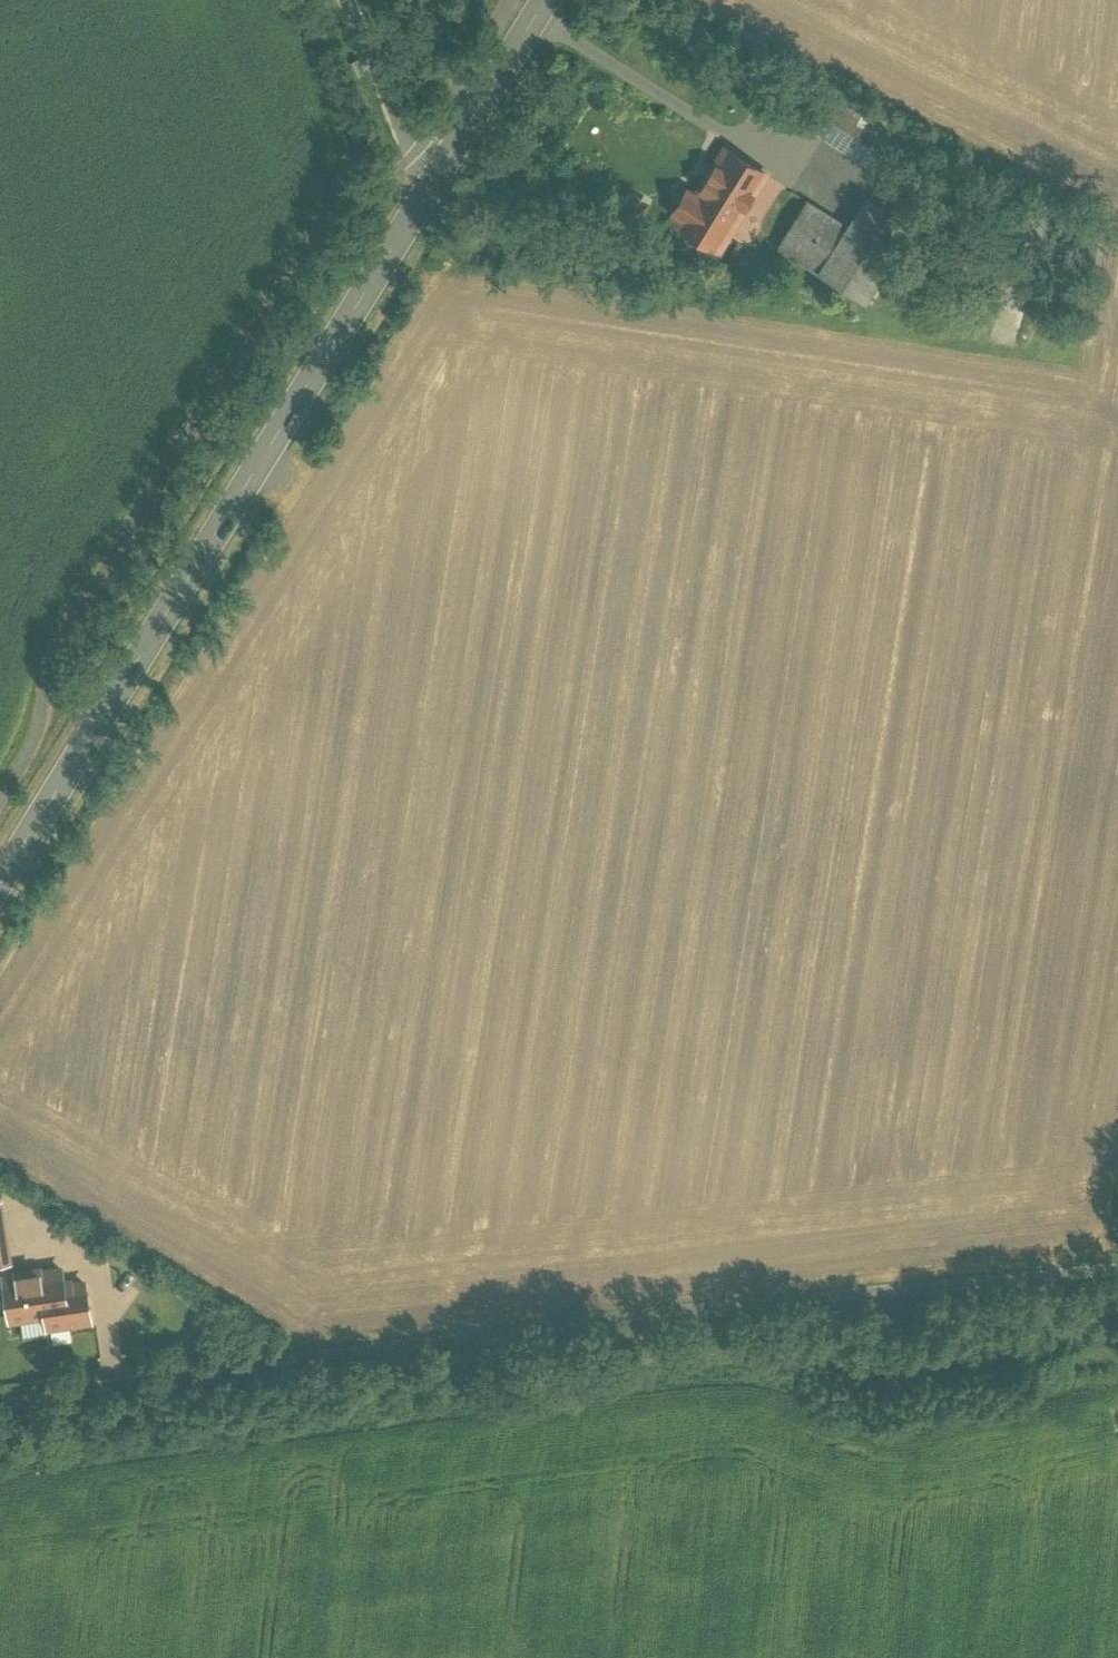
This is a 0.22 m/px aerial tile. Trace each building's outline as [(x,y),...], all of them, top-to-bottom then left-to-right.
[(889,134),(826,95),(805,130),(868,168),(889,134)] [(715,260),(768,179),(719,148),(689,194),(677,186),(660,211),(677,222),(671,232),(715,260)] [(910,232),(860,201),(842,230),(803,205),(773,250),(862,307),(910,232)] [(61,1267),(5,1276),(11,1318),(46,1313),(48,1325),(90,1319),(85,1281),(64,1284),(61,1267)]
